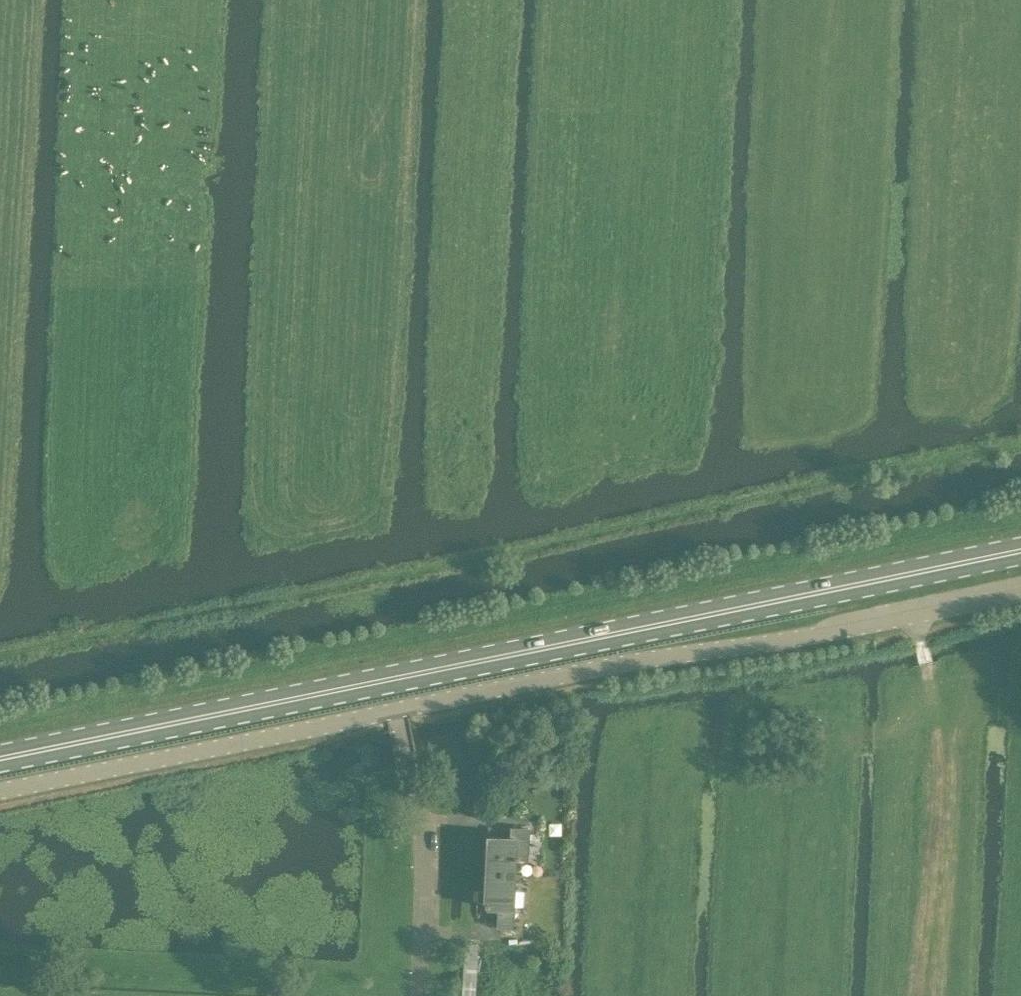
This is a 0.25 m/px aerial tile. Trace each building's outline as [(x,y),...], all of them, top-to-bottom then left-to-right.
[(504,804),(512,806),(513,798),(505,796),(504,804)] [(490,836),(488,875),(516,876),(517,857),(528,858),(529,827),(514,827),(514,837),(490,836)] [(515,926),(516,876),(488,875),(488,887),(478,890),(478,900),(487,903),(487,907),(501,908),(501,926),(515,926)]
